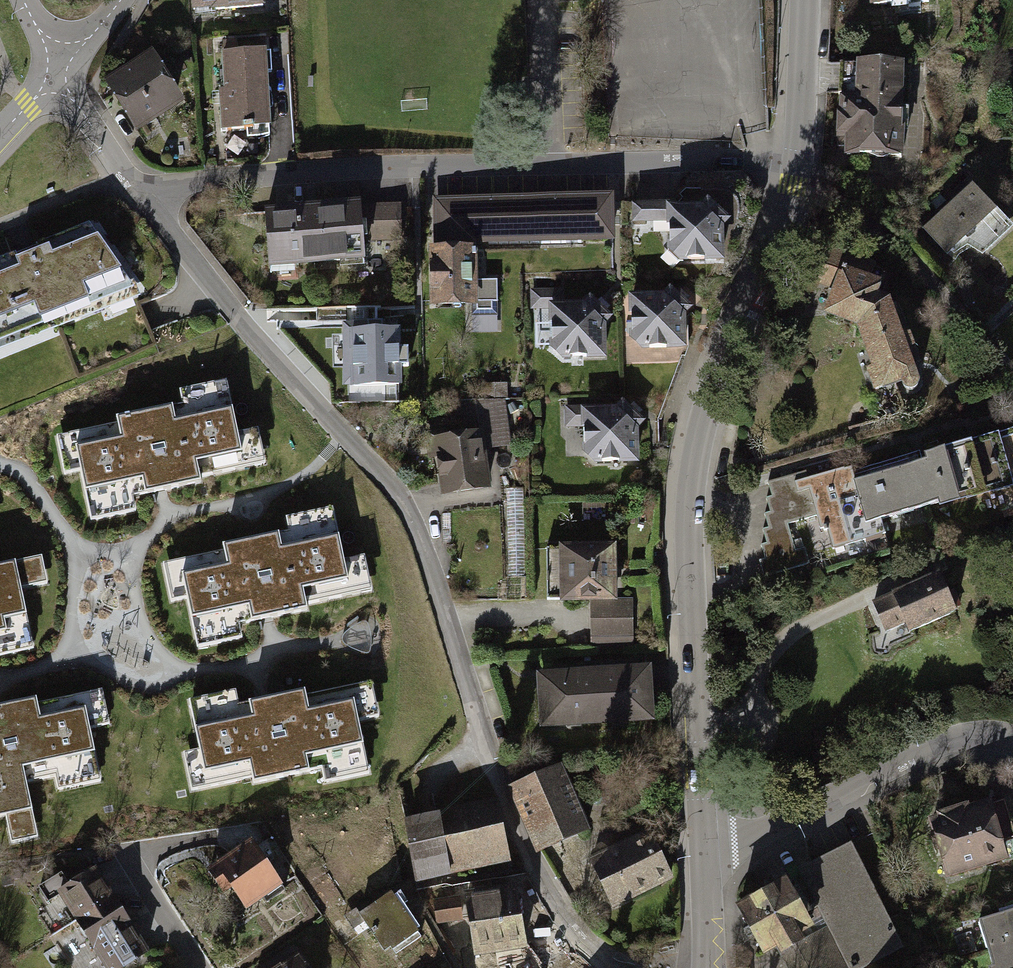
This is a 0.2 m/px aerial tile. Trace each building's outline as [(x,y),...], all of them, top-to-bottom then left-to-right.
[(197,19),(268,17),(267,0),(196,0),(197,19)] [(858,13),(924,13),(924,0),(858,0),(858,13)] [(187,106),(153,53),(103,85),(137,138),(187,106)] [(274,58),(221,59),(223,137),(275,136),(274,58)] [(899,73),(837,71),(835,160),(897,162),(899,73)] [(966,188),(913,238),(938,264),(960,243),(978,263),(1009,234),(966,188)] [(615,198),(440,206),(442,250),(431,251),(434,313),(480,311),(477,253),(617,246),(615,198)] [(732,206),(638,208),(639,235),(674,234),(675,265),(734,263),(732,206)] [(403,213),(269,214),(270,284),(310,283),(309,272),(370,271),(369,248),(403,248),(403,213)] [(0,259),(0,342),(133,288),(88,224),(36,245),(38,251),(18,259),(15,253),(0,259)] [(884,279),(844,264),(824,312),(857,326),(891,297),(880,292),(884,279)] [(607,297),(535,300),(537,353),(558,352),(558,366),(610,363),(607,297)] [(857,326),(872,365),(866,368),(874,389),(903,381),(908,388),(916,388),(918,385),(921,378),(918,368),(910,347),(916,345),(912,333),(906,334),(891,297),(857,326)] [(691,298),(632,300),(634,358),(693,356),(691,298)] [(369,333),(348,333),(349,367),(354,367),(354,384),(397,383),(397,367),(407,367),(407,350),(397,350),(397,333),(382,333),(381,322),(368,322),(369,333)] [(115,423),(54,436),(62,475),(80,472),(89,518),(132,510),(130,495),(197,482),(195,474),(262,460),(256,432),(237,435),(225,379),(178,389),(181,403),(113,417),(115,423)] [(455,437),(437,440),(444,492),(487,487),(482,449),(509,446),(503,400),(450,400),(455,437)] [(640,408),(567,409),(568,460),(585,459),(585,471),(641,470),(640,408)] [(767,481),(772,496),(766,498),(770,512),(764,513),(767,527),(762,528),(766,543),(760,545),(764,558),(759,560),(764,576),(809,563),(804,546),(795,549),(788,524),(817,516),(822,533),(828,532),(833,549),(885,534),(881,519),(1012,482),(1012,435),(847,482),(843,468),(808,478),(806,471),(767,481)] [(223,552),(163,564),(171,604),(188,600),(198,647),(241,638),(238,624),(305,610),(304,602),(371,589),(365,560),(345,564),(334,508),(286,517),(289,532),(222,545),(223,552)] [(620,547),(563,548),(564,603),(590,603),(590,640),(639,640),(639,601),(620,601),(620,547)] [(35,647),(22,586),(47,581),(42,556),(0,565),(0,655),(35,647)] [(938,574),(873,602),(886,631),(905,622),(909,632),(955,612),(938,574)] [(651,673),(544,677),(546,730),(653,727),(651,673)] [(379,720),(371,680),(311,693),(309,686),(242,701),(239,686),(192,697),(204,753),(184,757),(190,785),(257,771),(259,779),(326,765),(329,779),(372,770),(362,723),(379,720)] [(6,815),(11,843),(41,837),(29,781),(56,775),(58,788),(103,779),(92,727),(110,723),(103,690),(39,704),(37,698),(0,706),(0,817),(6,815)] [(560,767),(513,787),(540,850),(586,831),(560,767)] [(932,819),(948,874),(1012,854),(1012,831),(1004,801),(976,809),(975,806),(932,819)] [(498,807),(409,822),(419,879),(508,864),(498,807)] [(649,834),(591,863),(611,904),(670,876),(649,834)] [(252,842),(209,871),(223,891),(231,885),(245,907),(261,896),(266,902),(285,889),(252,842)] [(735,899),(763,953),(775,946),(787,967),(861,967),(904,945),(849,844),(803,868),(808,877),(791,886),(784,873),(735,899)] [(2,886),(13,884),(13,877),(22,876),(18,869),(12,870),(12,874),(1,875),(2,886)] [(77,918),(111,897),(95,870),(69,886),(61,873),(39,886),(48,900),(60,892),(77,918)] [(390,892),(359,913),(384,949),(393,943),(399,951),(420,937),(390,892)] [(77,918),(108,967),(119,967),(145,951),(111,897),(77,918)] [(524,898),(472,903),(477,957),(529,952),(524,898)] [(979,920),(993,967),(996,966),(997,967),(1012,967),(1012,906),(999,911),(1000,914),(979,920)] [(279,967),(304,967),(296,956),(279,967)]
